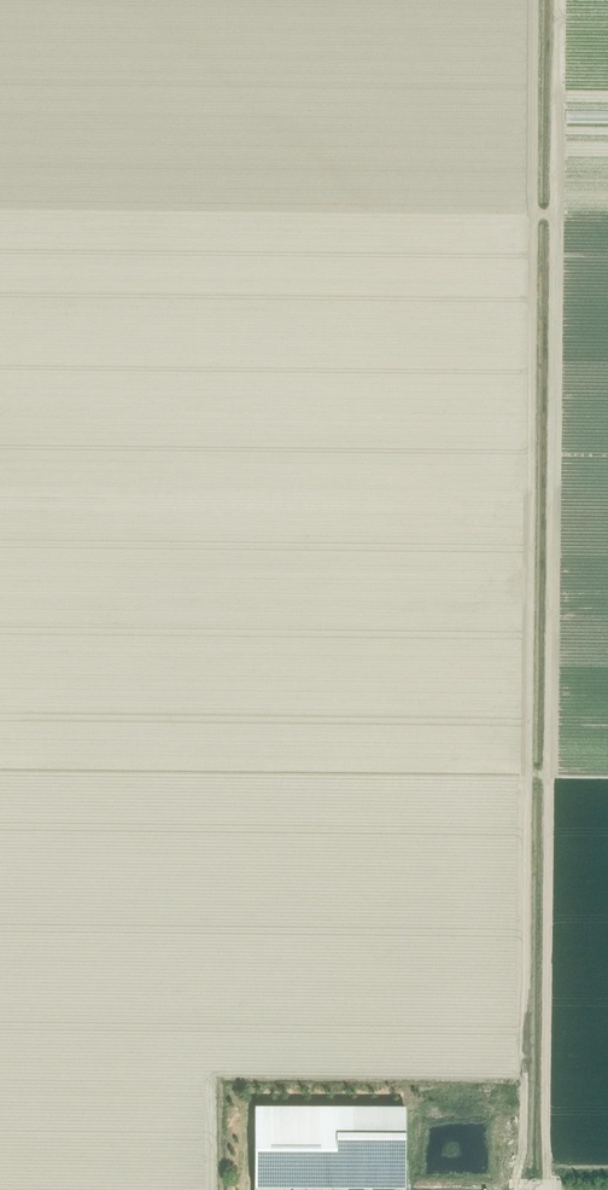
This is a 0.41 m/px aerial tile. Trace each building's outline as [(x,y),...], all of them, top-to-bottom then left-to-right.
[(255,1189),(406,1189),(407,1112),(256,1111),(255,1189)]
